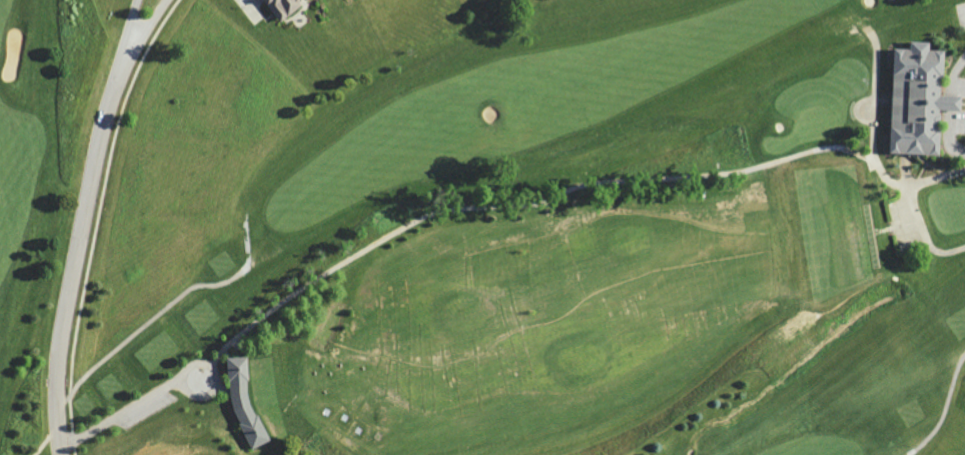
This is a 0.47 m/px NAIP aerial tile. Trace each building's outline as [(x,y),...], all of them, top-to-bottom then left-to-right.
[(278,23),(300,7),(295,0),(262,0),(278,23)] [(886,152),(892,48),(907,49),(909,40),(926,42),(928,50),(942,51),(937,154),(886,152)] [(226,358),(227,380),(230,399),(250,448),(270,440),(257,414),(254,414),(248,403),(246,392),(246,380),(248,379),(246,356),(226,358)]
